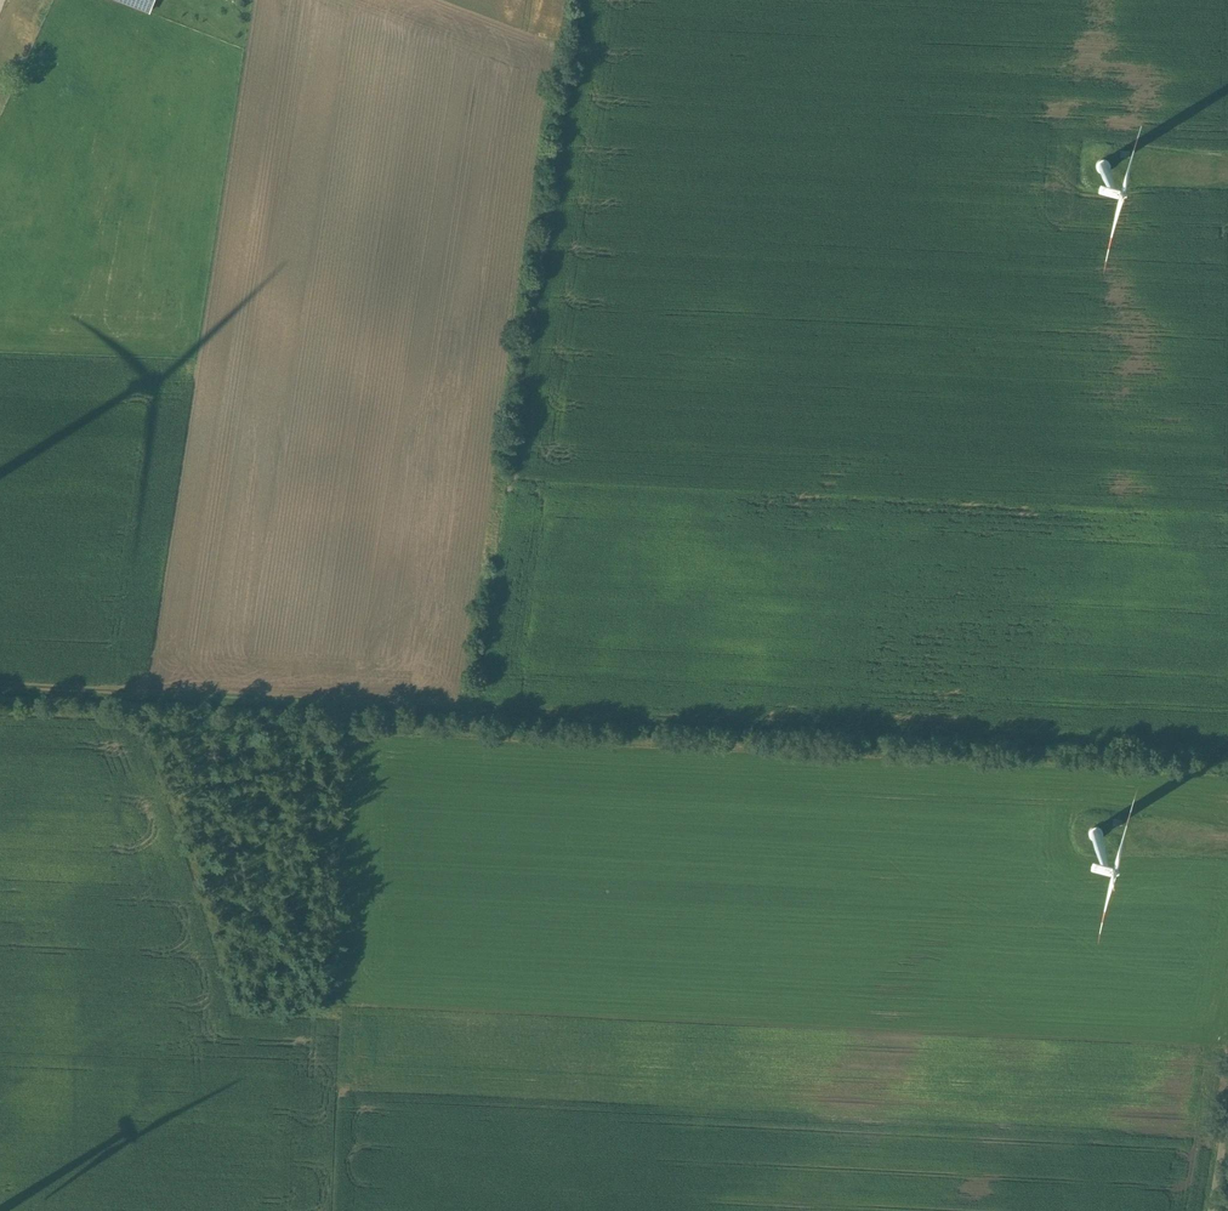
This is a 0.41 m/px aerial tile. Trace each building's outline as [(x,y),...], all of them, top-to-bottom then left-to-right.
[(149,13),(154,0),(116,0),(149,13)]
